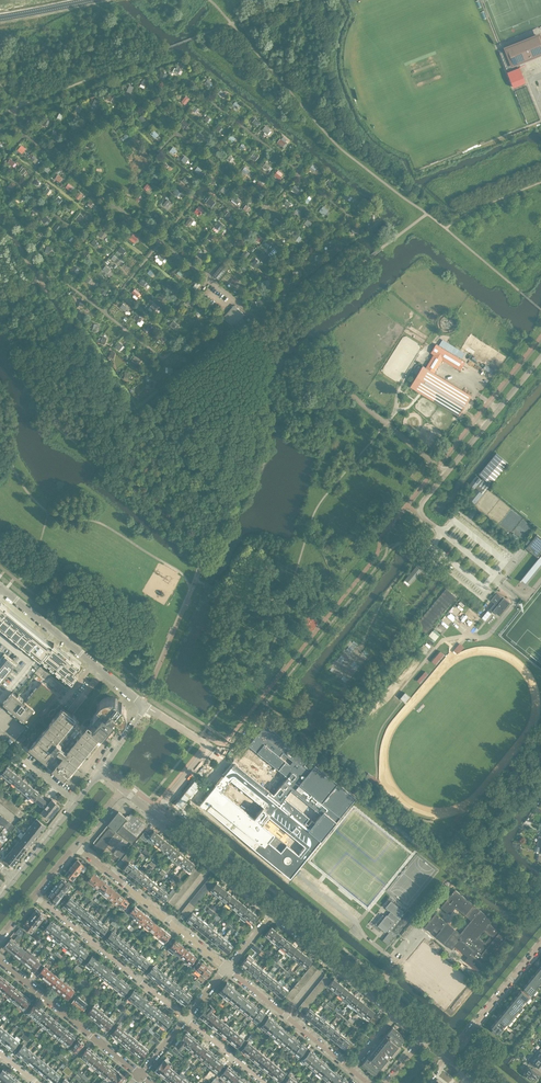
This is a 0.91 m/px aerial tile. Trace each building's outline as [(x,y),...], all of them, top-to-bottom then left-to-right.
[(511,71),(521,67),(519,61),(540,52),(540,43),(538,36),(503,50),(511,71)] [(165,79),(167,74),(161,71),(159,75),(160,76),(160,77),(165,79)] [(185,105),(189,99),(185,96),(181,102),(185,105)] [(180,124),(185,128),(188,123),(183,119),(180,124)] [(271,130),(265,126),(262,130),(268,134),(271,130)] [(159,135),(154,130),(150,133),(155,139),(159,135)] [(286,143),(281,138),(278,142),(283,147),(286,143)] [(21,145),(18,150),(22,153),(26,148),(21,145)] [(248,169),(244,166),(241,171),(244,173),(246,175),(249,171),(248,169)] [(162,178),(156,172),(153,175),(160,181),(162,178)] [(333,184),(334,182),(329,178),(326,182),(329,184),(329,185),(331,187),(333,185),(333,184)] [(300,189),(294,185),(291,189),(297,193),(300,189)] [(212,207),(216,202),(210,197),(206,202),(212,207)] [(167,208),(171,202),(167,199),(163,205),(167,208)] [(40,211),(34,206),(31,210),(37,215),(40,211)] [(58,232),(63,226),(58,222),(53,228),(58,232)] [(139,237),(133,233),(131,236),(136,241),(139,237)] [(260,243),(263,239),(258,235),(255,239),(260,243)] [(99,243),(94,239),(91,243),(96,247),(99,243)] [(198,258),(202,252),(199,249),(194,255),(198,258)] [(246,259),(250,254),(245,251),(241,256),(246,259)] [(119,259),(114,255),(111,259),(116,263),(119,259)] [(222,264),(213,275),(219,280),(228,269),(222,264)] [(93,280),(87,276),(84,279),(90,284),(93,280)] [(196,292),(202,284),(197,281),(192,289),(196,292)] [(137,297),(140,293),(135,289),(132,293),(137,297)] [(155,311),(159,306),(154,302),(150,307),(155,311)] [(128,308),(123,304),(120,308),(125,312),(128,308)] [(242,317),(245,314),(234,305),(223,318),(233,327),(235,325),(238,328),(245,320),(242,317)] [(448,343),(442,339),(439,345),(454,354),(454,353),(462,358),(465,353),(448,343)] [(425,367),(424,366),(423,366),(410,387),(459,416),(472,395),(434,373),(442,360),(460,371),(465,362),(436,344),(430,353),(433,354),(425,367)] [(496,453),(479,474),(491,484),(508,463),(496,453)] [(477,476),(476,475),(468,486),(473,490),(476,487),(480,491),(482,489),(477,485),(482,480),(477,476)] [(467,499),(474,505),(482,494),(476,489),(474,491),(467,499)] [(536,535),(526,548),(538,558),(540,555),(540,538),(536,535)] [(416,566),(405,580),(410,584),(421,571),(416,566)] [(426,633),(456,597),(446,588),(416,625),(426,633)] [(499,615),(510,602),(503,597),(502,598),(496,593),(490,600),(494,603),(488,611),(491,613),(493,610),(499,615)] [(34,654),(35,652),(39,655),(37,657),(43,662),(44,662),(45,660),(42,658),(45,654),(47,651),(49,648),(50,648),(51,646),(53,644),(50,642),(48,643),(45,641),(44,640),(42,638),(43,637),(44,637),(4,604),(3,606),(0,603),(0,626),(34,654)] [(473,618),(476,612),(469,609),(467,615),(473,618)] [(428,636),(435,641),(440,634),(434,629),(428,636)] [(460,642),(454,650),(458,654),(465,646),(460,642)] [(45,654),(42,658),(45,660),(49,663),(51,666),(55,668),(58,671),(61,674),(64,676),(67,679),(72,683),(79,675),(78,674),(84,668),(80,665),(80,664),(75,660),(73,658),(70,656),(68,654),(67,654),(61,649),(61,648),(57,646),(54,643),(53,644),(51,646),(50,648),(49,648),(47,651),(45,654)] [(436,663),(444,653),(440,650),(432,660),(436,663)] [(0,659),(0,684),(16,664),(4,654),(0,659)] [(43,718),(62,694),(72,683),(67,679),(64,676),(61,674),(58,671),(55,668),(51,666),(49,663),(45,660),(44,662),(35,673),(18,694),(14,690),(12,692),(3,703),(16,714),(16,715),(30,726),(36,719),(37,717),(39,715),(43,718)] [(421,682),(428,673),(425,670),(418,680),(421,682)] [(406,701),(411,696),(405,691),(401,697),(406,701)] [(29,749),(29,750),(30,751),(53,769),(52,770),(65,781),(66,779),(67,779),(68,779),(68,778),(69,778),(69,777),(79,766),(77,765),(84,756),(100,736),(105,730),(112,736),(122,724),(124,721),(125,720),(125,719),(125,718),(126,718),(126,717),(126,716),(126,715),(127,715),(127,714),(127,713),(127,712),(127,711),(127,710),(126,709),(126,708),(125,707),(125,706),(122,703),(121,704),(119,702),(118,703),(117,702),(117,701),(118,700),(118,699),(117,699),(116,698),(115,698),(114,697),(113,697),(112,697),(111,697),(110,697),(109,697),(108,697),(107,697),(106,697),(105,698),(104,698),(103,699),(100,701),(103,704),(100,707),(93,715),(95,717),(93,720),(92,721),(86,728),(81,734),(69,725),(74,720),(75,718),(73,717),(72,716),(72,715),(71,715),(66,711),(62,708),(50,723),(52,725),(48,730),(47,729),(41,736),(42,736),(38,741),(36,740),(31,747),(29,749)] [(225,774),(264,806),(254,818),(215,786),(205,798),(200,804),(207,809),(243,839),(248,833),(258,841),(253,847),(290,878),(305,859),(263,825),(269,816),(312,851),(328,832),(334,824),(356,797),(313,762),(309,767),(304,764),(309,758),(266,723),(249,744),(288,776),(274,794),(234,762),(225,774)] [(13,771),(8,766),(1,775),(6,779),(13,771)] [(18,775),(13,771),(6,779),(11,784),(18,775)] [(24,780),(18,775),(11,784),(17,788),(24,780)] [(29,784),(24,780),(17,788),(22,792),(29,784)] [(34,788),(29,784),(22,792),(27,796),(34,788)] [(34,788),(27,796),(27,797),(33,802),(40,793),(34,788)] [(40,795),(35,801),(44,809),(42,811),(41,813),(42,812),(49,818),(48,819),(49,819),(60,806),(52,799),(49,803),(40,795)] [(8,799),(3,804),(8,808),(12,802),(8,799)] [(17,806),(12,802),(8,808),(12,812),(17,806)] [(17,806),(12,812),(16,815),(21,810),(17,806)] [(21,810),(16,815),(20,819),(25,813),(21,810)] [(147,825),(139,819),(131,812),(127,818),(119,811),(93,842),(95,844),(95,845),(103,851),(110,843),(108,841),(117,831),(132,843),(147,825)] [(37,818),(31,824),(41,833),(47,826),(37,818)] [(41,833),(31,824),(26,831),(36,839),(41,833)] [(153,843),(159,835),(154,831),(153,832),(151,830),(148,833),(150,836),(149,838),(152,840),(151,841),(153,843)] [(36,839),(26,831),(21,838),(31,846),(36,839)] [(162,838),(159,835),(153,843),(155,844),(156,844),(159,846),(164,839),(162,838)] [(31,846),(21,838),(15,844),(26,852),(31,846)] [(170,843),(164,839),(159,846),(162,849),(161,849),(164,851),(170,843)] [(175,848),(170,843),(164,851),(166,853),(166,852),(169,855),(175,848)] [(26,852),(15,844),(10,851),(20,859),(26,852)] [(125,852),(118,847),(114,852),(120,858),(125,852)] [(180,852),(175,848),(169,855),(172,857),(174,859),(180,852)] [(20,859),(10,851),(4,858),(5,859),(3,861),(8,865),(10,863),(14,866),(20,859)] [(179,863),(185,856),(180,852),(174,859),(172,861),(177,865),(179,863)] [(132,858),(129,856),(125,861),(127,864),(123,868),(129,873),(135,865),(133,864),(132,864),(129,862),(132,858)] [(190,860),(185,856),(179,863),(182,865),(182,866),(184,868),(190,860)] [(74,864),(73,864),(81,870),(85,865),(78,859),(76,861),(75,861),(73,863),(74,864)] [(195,864),(190,860),(184,868),(186,869),(191,873),(193,870),(195,868),(193,867),(195,864)] [(70,869),(69,869),(77,875),(81,870),(73,864),(72,866),(71,866),(69,868),(70,869)] [(135,865),(129,873),(134,877),(139,870),(136,867),(137,867),(135,865)] [(72,880),(77,875),(69,869),(68,871),(67,871),(65,873),(66,873),(65,874),(72,880)] [(139,870),(134,877),(139,881),(145,874),(143,872),(139,870)] [(88,880),(93,884),(99,877),(98,877),(99,876),(96,875),(94,873),(88,880)] [(145,874),(139,881),(144,885),(150,878),(147,876),(147,875),(145,874)] [(101,879),(99,877),(93,884),(98,889),(104,881),(103,881),(104,881),(101,879)] [(150,878),(144,885),(149,889),(155,882),(153,880),(153,881),(150,878)] [(60,880),(57,884),(65,891),(68,888),(70,889),(71,887),(62,879),(61,881),(60,880)] [(106,883),(104,881),(98,889),(103,893),(109,886),(108,885),(109,885),(107,883),(106,883)] [(155,882),(149,889),(154,894),(160,887),(157,884),(155,882)] [(212,886),(210,888),(209,889),(216,894),(222,887),(217,882),(215,885),(213,884),(212,886)] [(57,884),(52,889),(61,896),(65,891),(57,884)] [(111,887),(109,886),(103,893),(108,897),(114,890),(114,889),(112,887),(111,887)] [(160,887),(154,894),(159,898),(165,890),(163,889),(160,887)] [(227,891),(222,887),(216,894),(221,898),(227,891)] [(165,890),(159,898),(165,902),(167,899),(168,901),(170,899),(172,896),(174,894),(176,891),(177,891),(173,888),(169,894),(167,892),(168,892),(165,890)] [(59,899),(61,896),(52,889),(50,892),(51,893),(49,895),(58,902),(60,900),(59,899)] [(436,913),(435,914),(424,927),(431,932),(433,929),(438,933),(435,936),(438,938),(445,943),(445,944),(445,943),(452,949),(451,949),(452,949),(455,945),(468,956),(465,960),(478,971),(484,964),(486,961),(487,961),(509,934),(502,928),(500,932),(490,923),(492,920),(493,920),(479,909),(455,889),(446,900),(441,907),(450,914),(455,907),(471,920),(460,933),(436,913)] [(116,891),(114,890),(108,897),(113,901),(119,894),(119,893),(117,891),(116,891)] [(230,893),(227,891),(221,898),(226,903),(232,895),(230,893)] [(121,896),(119,894),(113,901),(118,905),(124,898),(124,897),(122,895),(121,896)] [(238,899),(232,895),(226,903),(231,907),(238,899)] [(65,907),(68,910),(76,901),(71,897),(64,905),(66,906),(65,907)] [(126,900),(124,898),(118,905),(123,909),(123,910),(125,912),(130,906),(128,904),(129,902),(129,901),(127,899),(126,900)] [(243,903),(238,899),(231,907),(236,911),(243,903)] [(392,940),(413,914),(408,909),(404,913),(403,912),(403,911),(391,900),(385,907),(387,908),(386,909),(388,911),(389,910),(390,911),(387,915),(386,914),(378,925),(382,929),(382,930),(383,931),(384,930),(385,932),(386,931),(389,932),(383,940),(388,945),(390,943),(392,940)] [(76,901),(68,910),(71,913),(72,912),(74,913),(80,905),(76,901)] [(248,907),(243,903),(236,911),(241,915),(248,907)] [(80,905),(74,913),(75,914),(74,915),(78,918),(85,908),(80,905)] [(133,909),(130,906),(125,912),(128,914),(129,913),(135,917),(140,910),(135,906),(133,909)] [(253,912),(248,907),(241,915),(247,919),(253,912)] [(85,908),(78,918),(81,920),(81,919),(83,920),(90,912),(85,908)] [(36,909),(32,914),(41,922),(45,917),(43,915),(43,914),(40,912),(39,911),(38,911),(36,909)] [(145,915),(140,910),(135,917),(140,921),(145,915)] [(192,924),(198,916),(191,911),(188,914),(187,915),(189,917),(186,920),(192,924)] [(90,912),(83,920),(85,922),(84,923),(87,925),(95,916),(90,912)] [(258,916),(253,912),(247,919),(252,923),(258,916)] [(30,919),(29,920),(37,927),(41,922),(32,914),(29,918),(30,919)] [(150,919),(145,915),(140,921),(145,925),(150,919)] [(95,916),(87,925),(90,928),(91,927),(93,928),(99,920),(95,916)] [(198,916),(192,924),(197,928),(203,921),(198,916)] [(150,930),(155,923),(150,919),(145,925),(143,927),(148,931),(150,929),(150,930)] [(33,933),(37,927),(29,920),(28,920),(25,923),(26,924),(24,926),(33,933)] [(99,920),(93,928),(94,929),(93,930),(96,933),(104,924),(99,920)] [(203,921),(197,928),(202,932),(208,925),(203,921)] [(52,923),(50,922),(44,930),(48,934),(56,925),(53,922),(52,923)] [(160,927),(155,923),(150,930),(155,934),(160,927)] [(104,924),(96,933),(99,935),(100,934),(102,936),(109,927),(104,924)] [(59,927),(56,925),(48,934),(53,938),(60,930),(58,928),(59,927)] [(208,925),(202,932),(207,937),(213,929),(208,925)] [(17,942),(25,931),(20,927),(16,933),(18,934),(14,940),(11,938),(4,946),(5,947),(5,948),(9,951),(17,942)] [(166,931),(160,927),(155,934),(160,938),(166,931)] [(265,935),(271,939),(277,931),(272,927),(265,935)] [(213,929),(207,937),(211,940),(212,941),(218,933),(213,929)] [(62,931),(60,930),(53,938),(58,942),(66,933),(62,930),(62,931)] [(107,942),(110,944),(118,935),(113,931),(106,939),(108,941),(107,942)] [(171,935),(166,931),(160,938),(165,942),(164,944),(166,946),(171,941),(168,939),(171,935)] [(282,935),(277,931),(271,939),(276,943),(282,935)] [(69,935),(66,933),(58,942),(62,946),(69,937),(68,936),(69,935)] [(218,933),(212,941),(216,944),(217,945),(223,937),(218,933)] [(118,935),(110,944),(113,947),(114,946),(116,947),(122,939),(118,935)] [(287,940),(282,935),(276,943),(281,947),(287,940)] [(71,939),(69,937),(62,946),(67,950),(75,940),(72,938),(71,939)] [(223,937),(217,945),(222,949),(228,941),(223,937)] [(122,939),(116,947),(117,948),(116,949),(119,952),(127,943),(122,939)] [(70,955),(72,953),(79,945),(77,944),(78,943),(75,940),(67,950),(70,952),(68,954),(70,955)] [(174,953),(181,944),(179,942),(178,942),(176,940),(173,943),(171,941),(166,946),(169,948),(168,950),(173,954),(174,952),(174,953)] [(292,944),(287,940),(281,947),(286,951),(292,944)] [(228,941),(222,949),(227,953),(234,946),(228,941)] [(17,942),(9,951),(12,954),(13,953),(14,954),(21,946),(20,946),(21,945),(17,942)] [(127,943),(119,952),(122,954),(123,953),(125,955),(132,946),(127,943)] [(184,946),(181,944),(174,953),(180,957),(186,949),(184,946)] [(294,945),(292,944),(286,951),(291,956),(297,948),(294,945)] [(80,946),(79,945),(72,953),(77,957),(84,948),(81,945),(80,946)] [(259,953),(261,950),(254,945),(252,948),(259,953)] [(21,946),(14,954),(16,956),(15,957),(19,959),(26,951),(21,946)] [(132,946),(125,955),(126,956),(125,957),(129,960),(136,950),(132,946)] [(84,948),(77,957),(81,961),(88,953),(86,951),(87,950),(84,948)] [(302,952),(297,948),(291,956),(296,960),(302,952)] [(189,951),(186,949),(180,957),(185,961),(192,953),(189,950),(189,951)] [(136,950),(129,960),(132,962),(133,961),(134,962),(141,954),(136,950)] [(26,951),(19,959),(22,962),(23,961),(24,963),(31,955),(26,951)] [(307,956),(302,952),(296,960),(301,964),(307,956)] [(195,955),(192,953),(185,961),(193,968),(197,962),(195,960),(197,957),(194,955),(195,955)] [(141,954),(134,962),(136,963),(135,965),(138,967),(146,958),(141,954)] [(31,955),(24,963),(26,964),(25,965),(28,967),(35,959),(31,955)] [(85,964),(90,968),(98,959),(95,956),(94,958),(92,956),(85,964)] [(313,960),(307,956),(301,964),(308,969),(310,967),(312,965),(310,963),(313,960)] [(241,964),(246,969),(253,961),(247,957),(241,964)] [(146,958),(138,967),(141,970),(142,969),(144,970),(146,967),(150,962),(146,958)] [(37,971),(43,964),(35,959),(28,967),(32,970),(32,969),(34,971),(35,969),(37,971)] [(101,962),(98,959),(90,968),(95,972),(102,964),(100,963),(101,962)] [(200,964),(197,962),(193,968),(201,974),(208,966),(205,963),(205,964),(202,961),(200,964)] [(253,961),(246,969),(251,973),(258,965),(253,961)] [(43,979),(50,970),(43,964),(37,971),(39,973),(38,974),(40,975),(39,976),(43,979)] [(103,965),(102,964),(95,972),(100,976),(107,967),(104,964),(103,965)] [(149,976),(152,978),(159,969),(155,965),(150,971),(148,973),(149,975),(149,976)] [(258,965),(251,973),(256,977),(263,969),(258,965)] [(208,966),(201,974),(206,979),(213,970),(210,968),(208,966)] [(110,969),(107,967),(100,976),(104,980),(111,972),(109,970),(110,969)] [(159,969),(152,978),(155,981),(156,980),(157,981),(164,973),(159,969)] [(263,969),(256,977),(261,981),(268,973),(263,969)] [(50,970),(43,979),(46,982),(47,981),(48,982),(55,974),(50,970)] [(113,973),(111,972),(104,980),(109,984),(117,974),(113,972),(113,973)] [(164,973),(157,981),(159,982),(158,983),(161,986),(169,977),(164,973)] [(268,973),(261,981),(267,985),(273,978),(268,973)] [(531,977),(539,984),(540,985),(540,978),(535,973),(531,977)] [(55,974),(48,982),(50,983),(49,984),(53,987),(60,978),(55,974)] [(120,977),(117,974),(109,984),(114,987),(120,979),(119,978),(120,977)] [(58,990),(65,983),(63,981),(64,980),(61,977),(60,978),(53,987),(56,990),(57,989),(58,990)] [(169,977),(161,986),(164,988),(165,987),(167,989),(173,980),(169,977)] [(531,977),(527,982),(535,989),(539,984),(531,977)] [(273,978),(267,985),(272,990),(278,982),(273,978)] [(330,980),(329,982),(326,984),(333,990),(340,982),(334,978),(332,981),(330,980)] [(0,987),(0,991),(3,993),(10,985),(8,983),(9,982),(6,979),(0,987)] [(122,980),(120,979),(114,987),(118,991),(126,982),(123,979),(122,980)] [(173,980),(167,989),(168,990),(167,991),(170,994),(178,984),(173,980)] [(126,982),(118,991),(123,995),(130,987),(128,985),(129,984),(126,982)] [(278,982),(272,990),(277,994),(283,986),(278,982)] [(345,987),(340,982),(333,990),(338,994),(345,987)] [(537,990),(535,989),(527,982),(523,987),(533,995),(537,990)] [(65,983),(58,990),(60,992),(59,992),(62,995),(69,986),(65,983)] [(219,992),(224,996),(232,986),(232,985),(230,984),(229,984),(228,985),(226,983),(219,992)] [(178,984),(170,994),(173,996),(174,995),(176,996),(183,988),(178,984)] [(11,986),(10,985),(3,993),(8,997),(16,988),(12,985),(11,986)] [(69,986),(62,995),(66,998),(66,997),(68,998),(74,991),(69,986)] [(235,989),(232,986),(224,996),(229,1000),(236,991),(234,990),(235,989)] [(283,986),(277,994),(282,998),(284,995),(286,996),(288,994),(290,992),(290,991),(283,986)] [(350,991),(345,987),(338,994),(343,998),(350,991)] [(16,988),(8,997),(13,1002),(20,993),(18,992),(19,990),(16,988)] [(183,988),(176,996),(177,998),(177,999),(180,1001),(187,992),(183,988)] [(127,999),(132,1003),(140,993),(137,991),(136,992),(134,990),(127,999)] [(521,990),(517,995),(525,1001),(527,1002),(530,998),(521,990)] [(238,992),(236,991),(229,1000),(233,1004),(241,994),(238,992)] [(355,995),(350,991),(343,998),(349,1003),(355,995)] [(187,992),(180,1001),(183,1004),(184,1003),(185,1004),(192,996),(187,992)] [(22,994),(20,993),(13,1002),(18,1006),(26,996),(23,993),(22,994)] [(143,996),(140,993),(132,1003),(137,1006),(143,998),(142,997),(143,996)] [(244,997),(241,994),(233,1004),(238,1008),(245,999),(244,997)] [(71,1003),(80,1009),(82,1011),(88,1004),(77,995),(71,1003)] [(360,999),(355,995),(349,1003),(354,1007),(360,999)] [(525,1001),(517,995),(513,999),(521,1005),(525,1001)] [(26,996),(18,1006),(23,1010),(30,1001),(28,1000),(29,999),(26,996)] [(145,999),(143,998),(137,1006),(141,1010),(149,1001),(146,998),(145,999)] [(247,1000),(245,999),(238,1008),(243,1011),(251,1002),(248,999),(247,1000)] [(365,1003),(360,999),(354,1007),(359,1011),(365,1003)] [(513,999),(510,1004),(519,1011),(523,1007),(521,1005),(513,999)] [(152,1003),(149,1001),(141,1010),(146,1014),(153,1006),(151,1004),(152,1003)] [(254,1004),(251,1002),(243,1011),(248,1015),(255,1007),(253,1005),(254,1004)] [(370,1007),(365,1003),(359,1011),(364,1015),(370,1007)] [(200,1018),(204,1021),(211,1012),(215,1008),(210,1004),(206,1008),(200,1016),(200,1018)] [(510,1004),(506,1008),(515,1016),(519,1011),(510,1004)] [(27,1013),(32,1017),(40,1008),(37,1005),(36,1006),(34,1005),(27,1013)] [(88,1016),(91,1019),(99,1009),(94,1005),(87,1013),(89,1015),(88,1016)] [(154,1007),(153,1006),(146,1014),(151,1018),(158,1008),(155,1006),(154,1007)] [(256,1008),(255,1007),(248,1015),(252,1019),(260,1009),(257,1007),(256,1008)] [(315,1012),(308,1007),(306,1009),(304,1011),(306,1013),(304,1016),(309,1020),(315,1012)] [(375,1012),(370,1007),(364,1015),(371,1021),(376,1016),(373,1014),(375,1012)] [(40,1008),(32,1017),(37,1022),(44,1013),(43,1012),(44,1010),(40,1008)] [(161,1011),(158,1008),(151,1018),(155,1022),(162,1013),(161,1012),(161,1011)] [(506,1008),(502,1013),(511,1021),(515,1016),(506,1008)] [(99,1009),(91,1019),(95,1021),(96,1020),(97,1021),(104,1013),(99,1009)] [(261,1009),(260,1009),(252,1019),(257,1023),(259,1020),(261,1022),(265,1017),(263,1016),(264,1014),(262,1013),(263,1012),(263,1011),(261,1009)] [(211,1012),(204,1021),(207,1024),(208,1022),(209,1024),(216,1016),(211,1012)] [(315,1012),(309,1020),(314,1024),(320,1016),(315,1012)] [(46,1014),(44,1013),(37,1022),(42,1026),(50,1016),(47,1013),(46,1014)] [(104,1013),(97,1021),(99,1023),(98,1024),(101,1027),(109,1017),(104,1013)] [(164,1015),(162,1013),(155,1022),(160,1026),(168,1016),(165,1014),(164,1015)] [(498,1017),(506,1024),(508,1025),(511,1021),(502,1013),(498,1017)] [(50,1016),(42,1026),(47,1030),(55,1021),(53,1020),(54,1019),(50,1016)] [(171,1019),(168,1016),(160,1026),(165,1029),(172,1021),(170,1020),(171,1019)] [(216,1016),(209,1024),(211,1025),(210,1026),(213,1029),(221,1019),(216,1016)] [(320,1016),(314,1024),(319,1028),(325,1021),(320,1016)] [(109,1017),(101,1027),(105,1030),(106,1028),(107,1030),(110,1027),(114,1022),(114,1021),(109,1017)] [(267,1019),(265,1017),(261,1022),(263,1024),(261,1026),(266,1030),(274,1021),(274,1020),(274,1019),(272,1018),(271,1018),(270,1019),(268,1018),(267,1019)] [(498,1017),(495,1022),(502,1028),(506,1024),(498,1017)] [(221,1019),(213,1029),(216,1031),(217,1030),(219,1032),(226,1023),(221,1019)] [(56,1022),(55,1021),(47,1030),(52,1034),(60,1024),(57,1021),(56,1022)] [(277,1023),(274,1021),(266,1030),(271,1034),(278,1026),(276,1024),(277,1023)] [(325,1021),(319,1028),(324,1032),(330,1025),(325,1021)] [(504,1030),(502,1028),(495,1022),(491,1027),(493,1028),(491,1030),(495,1033),(496,1031),(500,1034),(504,1030)] [(226,1023),(219,1032),(220,1033),(219,1034),(222,1036),(230,1027),(226,1023)] [(60,1024),(52,1034),(57,1038),(65,1029),(63,1028),(64,1027),(60,1024)] [(112,1036),(116,1039),(124,1029),(119,1024),(112,1033),(113,1035),(112,1036)] [(330,1025),(324,1032),(329,1037),(336,1029),(330,1025)] [(279,1027),(278,1026),(271,1034),(276,1038),(283,1028),(280,1026),(279,1027)] [(405,1037),(393,1026),(385,1035),(386,1036),(378,1045),(392,1057),(401,1047),(400,1047),(403,1044),(401,1042),(405,1037)] [(230,1027),(222,1036),(225,1039),(226,1038),(228,1039),(235,1031),(230,1027)] [(286,1031),(283,1028),(276,1038),(280,1042),(287,1033),(285,1032),(286,1031)] [(66,1031),(65,1029),(57,1038),(62,1042),(70,1032),(67,1029),(66,1031)] [(124,1029),(116,1039),(119,1041),(120,1040),(122,1041),(129,1033),(124,1029)] [(336,1029),(329,1037),(334,1041),(341,1033),(336,1029)] [(0,1036),(0,1041),(1,1040),(3,1042),(10,1034),(5,1030),(0,1036)] [(235,1031),(228,1039),(229,1040),(229,1041),(232,1044),(239,1035),(235,1031)] [(70,1032),(62,1042),(67,1046),(75,1038),(73,1036),(74,1035),(70,1032)] [(188,1032),(186,1033),(176,1045),(181,1049),(184,1045),(192,1036),(188,1032)] [(129,1033),(122,1041),(123,1043),(122,1044),(126,1047),(134,1037),(129,1033)] [(289,1034),(287,1033),(280,1042),(285,1046),(293,1036),(289,1033),(289,1034)] [(341,1033),(334,1041),(339,1045),(346,1037),(341,1033)] [(10,1034),(3,1042),(5,1043),(4,1044),(7,1047),(14,1037),(10,1034)] [(239,1035),(232,1044),(235,1046),(236,1045),(237,1047),(244,1038),(239,1035)] [(195,1038),(192,1036),(184,1045),(189,1049),(196,1040),(194,1039),(195,1038)] [(295,1038),(293,1036),(285,1046),(290,1049),(297,1041),(295,1039),(295,1038)] [(14,1037),(7,1047),(10,1049),(11,1048),(12,1049),(19,1041),(14,1037)] [(134,1037),(126,1047),(129,1049),(130,1048),(132,1050),(139,1041),(134,1037)] [(346,1037),(339,1045),(345,1049),(347,1047),(349,1049),(353,1043),(346,1037)] [(84,1043),(81,1041),(81,1042),(79,1040),(71,1050),(76,1054),(84,1044),(83,1044),(84,1043)] [(197,1042),(196,1040),(189,1049),(194,1052),(201,1043),(198,1041),(197,1042)] [(139,1041),(132,1050),(133,1051),(132,1052),(136,1055),(144,1045),(139,1041)] [(298,1042),(297,1041),(290,1049),(294,1053),(302,1044),(299,1041),(298,1042)] [(242,1053),(246,1055),(253,1046),(248,1042),(241,1050),(243,1051),(242,1053)] [(204,1045),(201,1043),(194,1052),(198,1056),(205,1048),(203,1046),(204,1045)] [(303,1043),(302,1044),(294,1053),(299,1057),(301,1055),(303,1056),(307,1051),(305,1050),(306,1048),(304,1047),(305,1046),(305,1045),(303,1043)] [(17,1055),(20,1058),(28,1048),(23,1044),(17,1053),(18,1054),(17,1055)] [(144,1045),(136,1055),(139,1058),(140,1056),(142,1058),(149,1049),(144,1045)] [(362,1064),(374,1074),(379,1069),(381,1070),(383,1068),(384,1068),(392,1057),(378,1045),(369,1056),(369,1055),(362,1064)] [(253,1046),(246,1055),(248,1058),(249,1056),(251,1058),(258,1049),(253,1046)] [(28,1048),(20,1058),(23,1060),(24,1059),(26,1061),(33,1052),(28,1048)] [(80,1057),(85,1061),(92,1052),(93,1051),(90,1048),(89,1049),(87,1048),(80,1057)] [(207,1049),(205,1048),(198,1056),(203,1060),(211,1051),(207,1048),(207,1049)] [(258,1049),(251,1058),(252,1059),(252,1060),(255,1063),(262,1053),(258,1049)] [(214,1053),(211,1051),(203,1060),(208,1064),(214,1056),(213,1054),(214,1053)] [(309,1053),(307,1051),(303,1056),(305,1058),(303,1060),(308,1064),(316,1055),(315,1055),(315,1054),(314,1052),(313,1052),(312,1052),(312,1053),(310,1052),(309,1053)] [(33,1052),(26,1061),(28,1062),(27,1063),(30,1065),(37,1056),(33,1052)] [(94,1053),(92,1052),(85,1061),(90,1065),(97,1056),(98,1055),(95,1052),(94,1053)] [(262,1053),(255,1063),(258,1065),(259,1064),(260,1066),(267,1057),(262,1053)] [(319,1057),(316,1055),(308,1064),(312,1068),(319,1059),(318,1058),(319,1057)] [(535,1055),(531,1060),(536,1064),(540,1069),(540,1060),(535,1055)] [(37,1056),(30,1065),(33,1068),(34,1067),(35,1068),(42,1060),(37,1056)] [(99,1057),(97,1056),(90,1065),(95,1069),(102,1060),(103,1059),(100,1056),(99,1057)] [(216,1057),(214,1056),(208,1064),(212,1068),(220,1058),(217,1056),(216,1057)] [(267,1057),(260,1066),(262,1067),(261,1068),(264,1070),(272,1061),(267,1057)] [(156,1072),(161,1076),(169,1066),(172,1063),(166,1058),(156,1070),(156,1072)] [(223,1061),(220,1058),(212,1068),(217,1071),(224,1063),(222,1062),(223,1061)] [(321,1061),(319,1059),(312,1068),(317,1072),(325,1062),(322,1060),(321,1061)] [(42,1060),(35,1068),(37,1069),(36,1070),(39,1073),(47,1063),(42,1060)] [(104,1061),(102,1060),(95,1069),(100,1073),(107,1064),(108,1063),(105,1060),(104,1061)] [(272,1061),(264,1070),(267,1073),(268,1072),(270,1073),(276,1065),(272,1061)] [(328,1065),(325,1062),(317,1072),(322,1076),(329,1067),(327,1066),(328,1065)] [(47,1063),(39,1073),(42,1075),(43,1074),(45,1076),(51,1067),(47,1063)] [(105,1077),(112,1068),(113,1067),(110,1064),(109,1065),(107,1064),(100,1073),(105,1077)] [(276,1065),(270,1073),(271,1074),(270,1075),(273,1078),(281,1069),(276,1065)] [(528,1065),(523,1071),(527,1074),(526,1076),(530,1079),(531,1077),(534,1080),(538,1074),(528,1065)] [(169,1066),(161,1076),(164,1079),(165,1077),(167,1079),(174,1070),(169,1066)] [(51,1067),(45,1076),(46,1077),(45,1078),(48,1081),(56,1071),(51,1067)] [(221,1075),(226,1079),(233,1069),(230,1067),(230,1068),(228,1067),(221,1075)] [(330,1068),(329,1067),(322,1076),(326,1080),(334,1070),(331,1067),(330,1068)] [(110,1081),(114,1076),(118,1071),(114,1068),(113,1069),(112,1068),(105,1077),(110,1081)] [(1,1082),(9,1072),(6,1070),(5,1071),(3,1069),(0,1073),(0,1081),(1,1082)] [(237,1072),(233,1069),(226,1079),(231,1082),(237,1074),(236,1073),(237,1072)] [(281,1069),(273,1078),(276,1080),(277,1079),(279,1081),(286,1073),(281,1069)] [(167,1079),(168,1080),(167,1081),(169,1082),(172,1082),(179,1074),(174,1070),(167,1079)] [(334,1070),(326,1080),(331,1082),(338,1075),(336,1073),(337,1072),(334,1070)] [(48,1081),(51,1082),(52,1082),(54,1082),(61,1075),(56,1071),(48,1081)] [(126,1077),(118,1071),(114,1076),(123,1082),(126,1079),(126,1077)] [(1,1082),(3,1082),(8,1082),(13,1077),(11,1076),(12,1075),(9,1072),(1,1082)] [(295,1080),(296,1078),(294,1076),(294,1075),(290,1072),(283,1081),(284,1082),(292,1082),(295,1080)] [(172,1082),(180,1082),(184,1078),(179,1074),(172,1082)] [(237,1074),(231,1082),(238,1082),(243,1077),(240,1075),(239,1076),(237,1074)] [(338,1075),(331,1082),(339,1082),(344,1078),(340,1075),(340,1076),(338,1075)]
